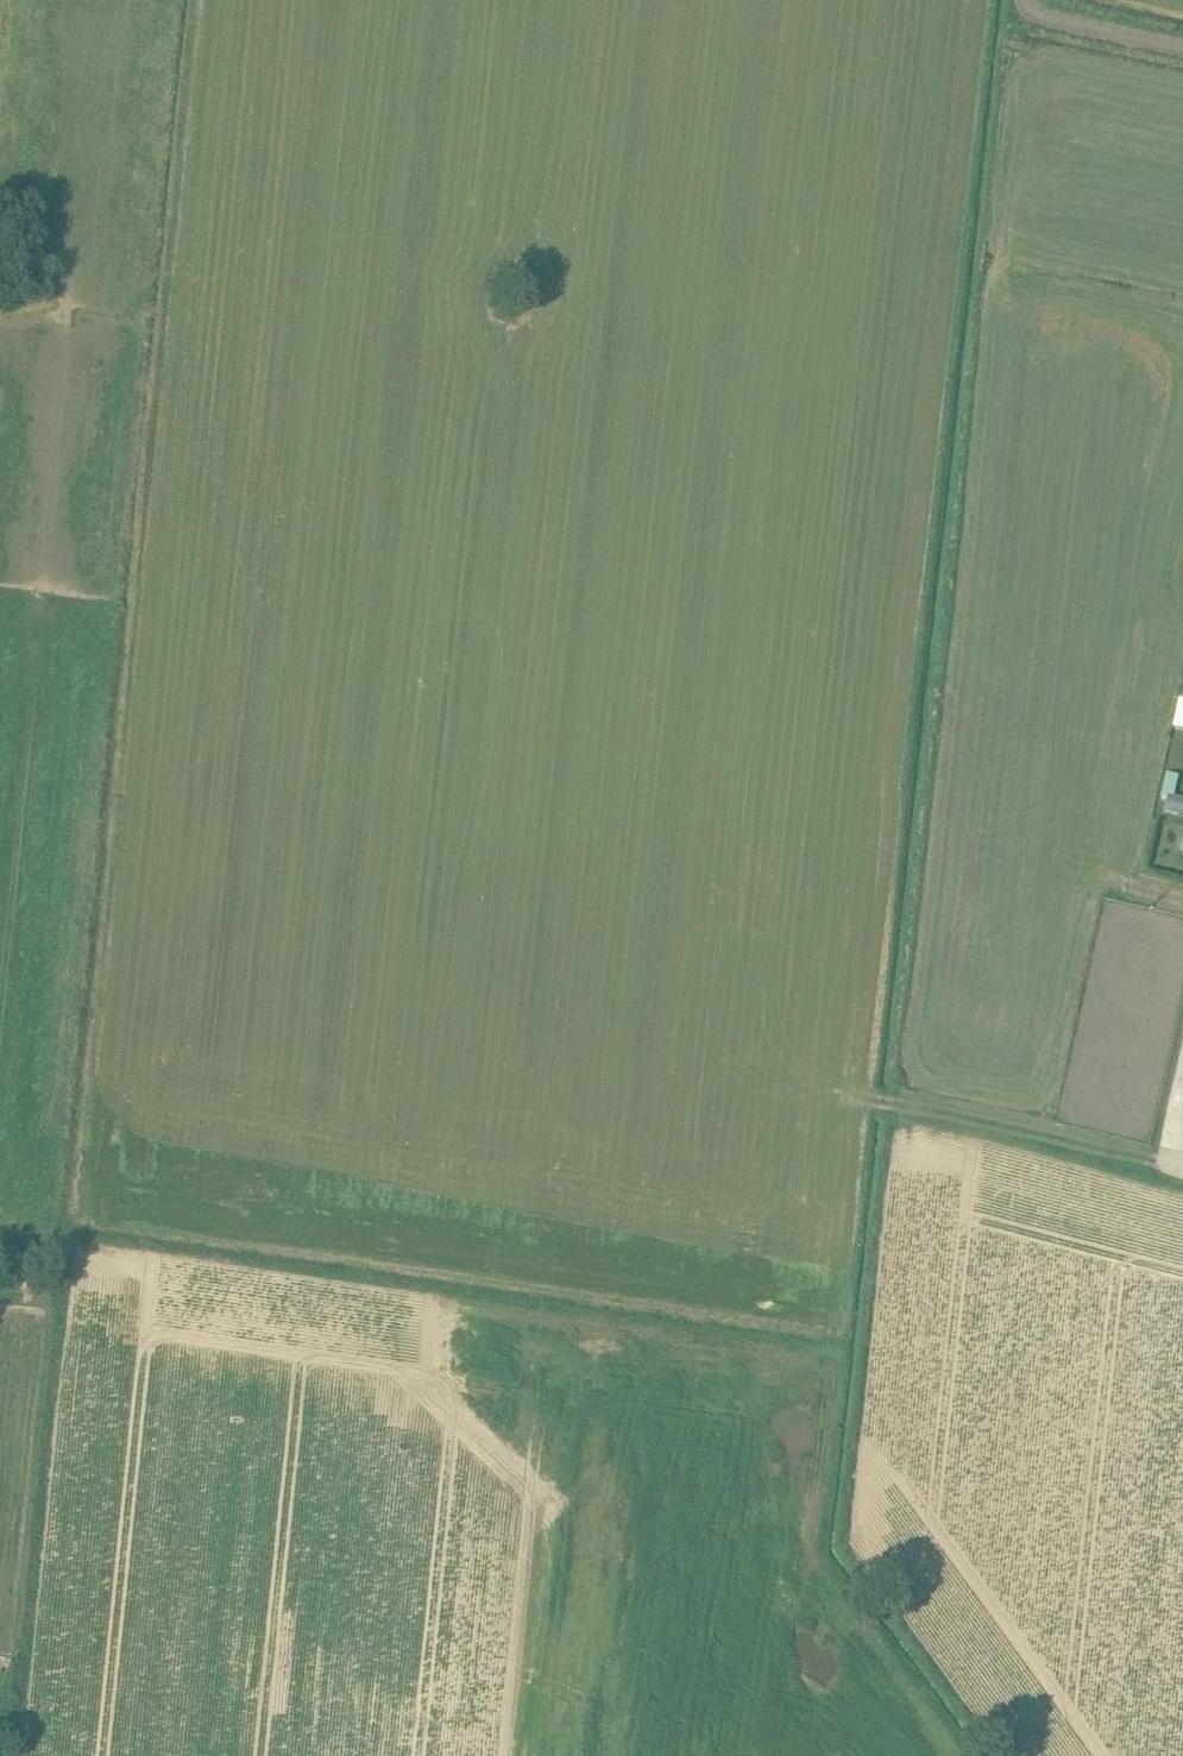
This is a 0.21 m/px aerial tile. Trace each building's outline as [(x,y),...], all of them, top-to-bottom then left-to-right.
[(1182,816),(1182,815),(1182,797),(1167,794),(1164,812),(1182,816)]
